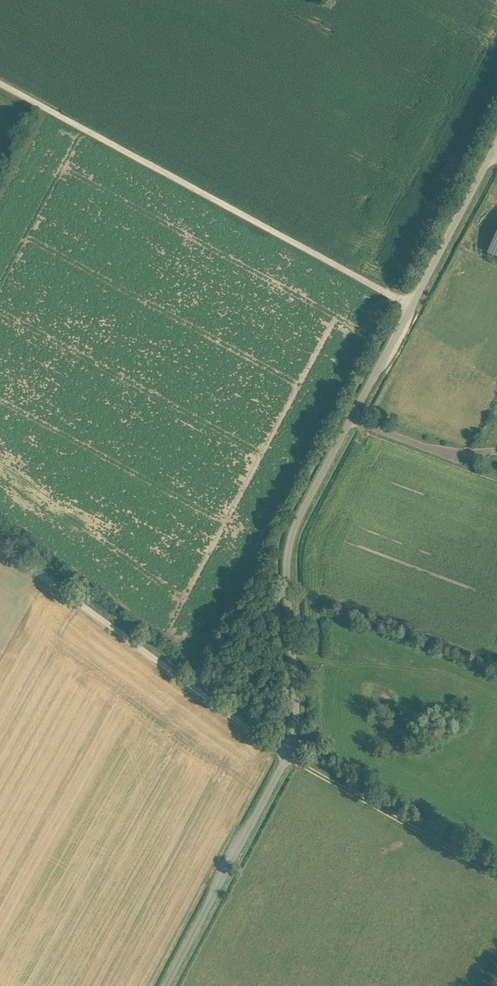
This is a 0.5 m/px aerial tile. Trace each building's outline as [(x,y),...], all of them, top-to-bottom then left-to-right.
[(496,220),(492,229),(495,230),(496,224),(496,202),(490,199),(484,215),(496,220)] [(488,252),(496,257),(496,232),(488,252)]
